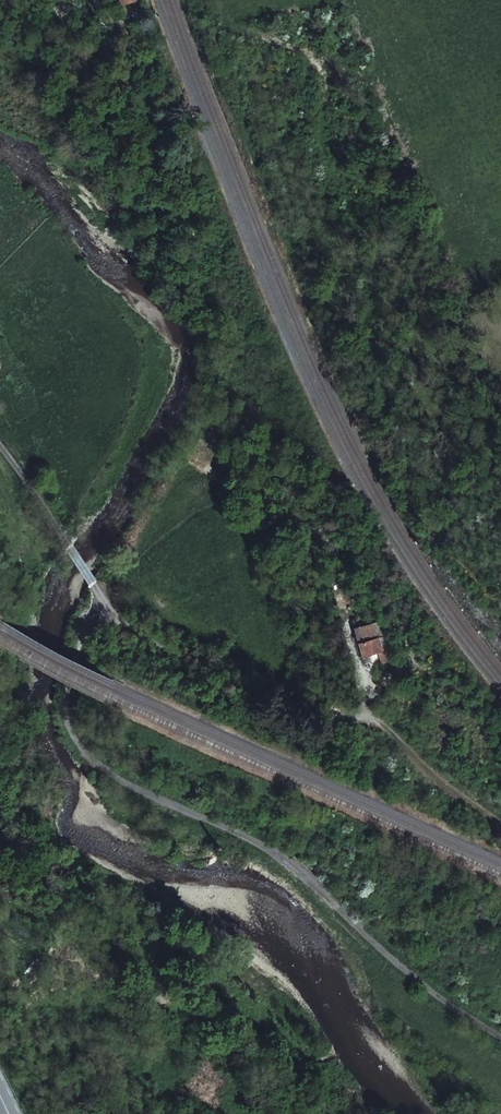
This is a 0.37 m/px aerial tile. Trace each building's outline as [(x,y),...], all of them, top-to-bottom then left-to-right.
[(379,652),(383,664),(395,661),(389,638),(377,639),(372,620),(357,621),(364,654),(379,652)]
